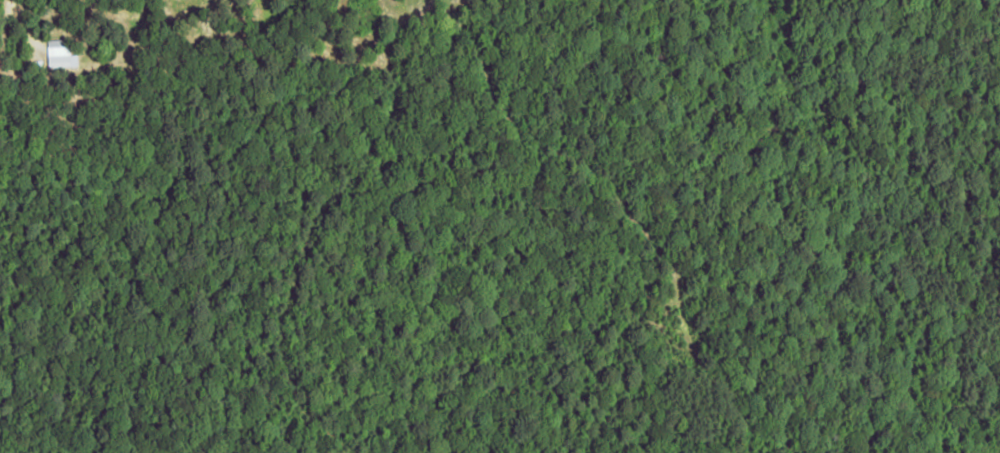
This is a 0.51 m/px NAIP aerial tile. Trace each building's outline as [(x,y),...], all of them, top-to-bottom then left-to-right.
[(77,66),(76,55),(68,55),(68,39),(47,40),(48,67),(77,66)]
